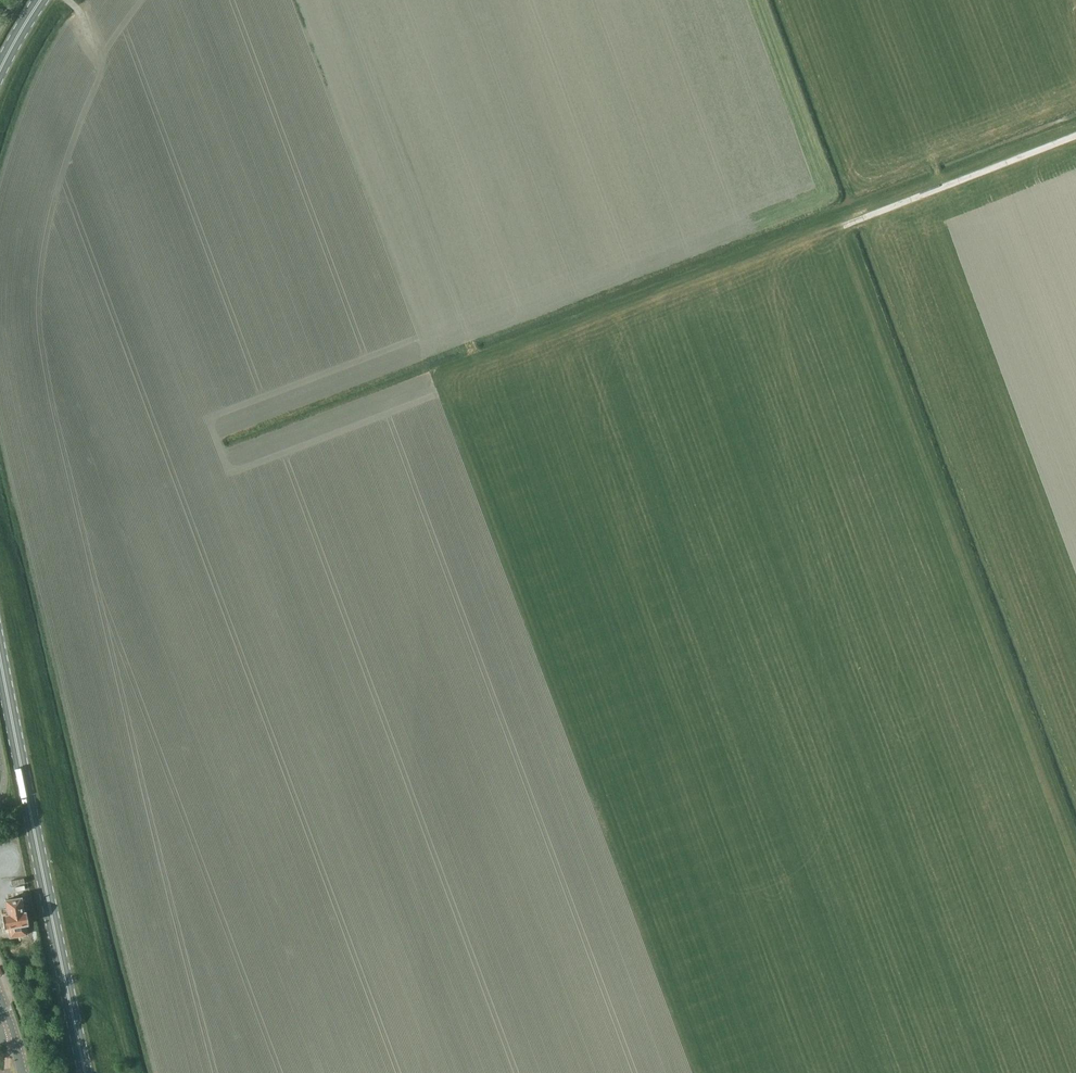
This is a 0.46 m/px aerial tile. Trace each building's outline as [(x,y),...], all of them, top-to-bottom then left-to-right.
[(24,912),(21,897),(5,900),(7,908),(1,909),(3,919),(4,928),(9,927),(10,937),(27,934),(26,924),(28,924),(28,919),(26,911),(24,912)]
